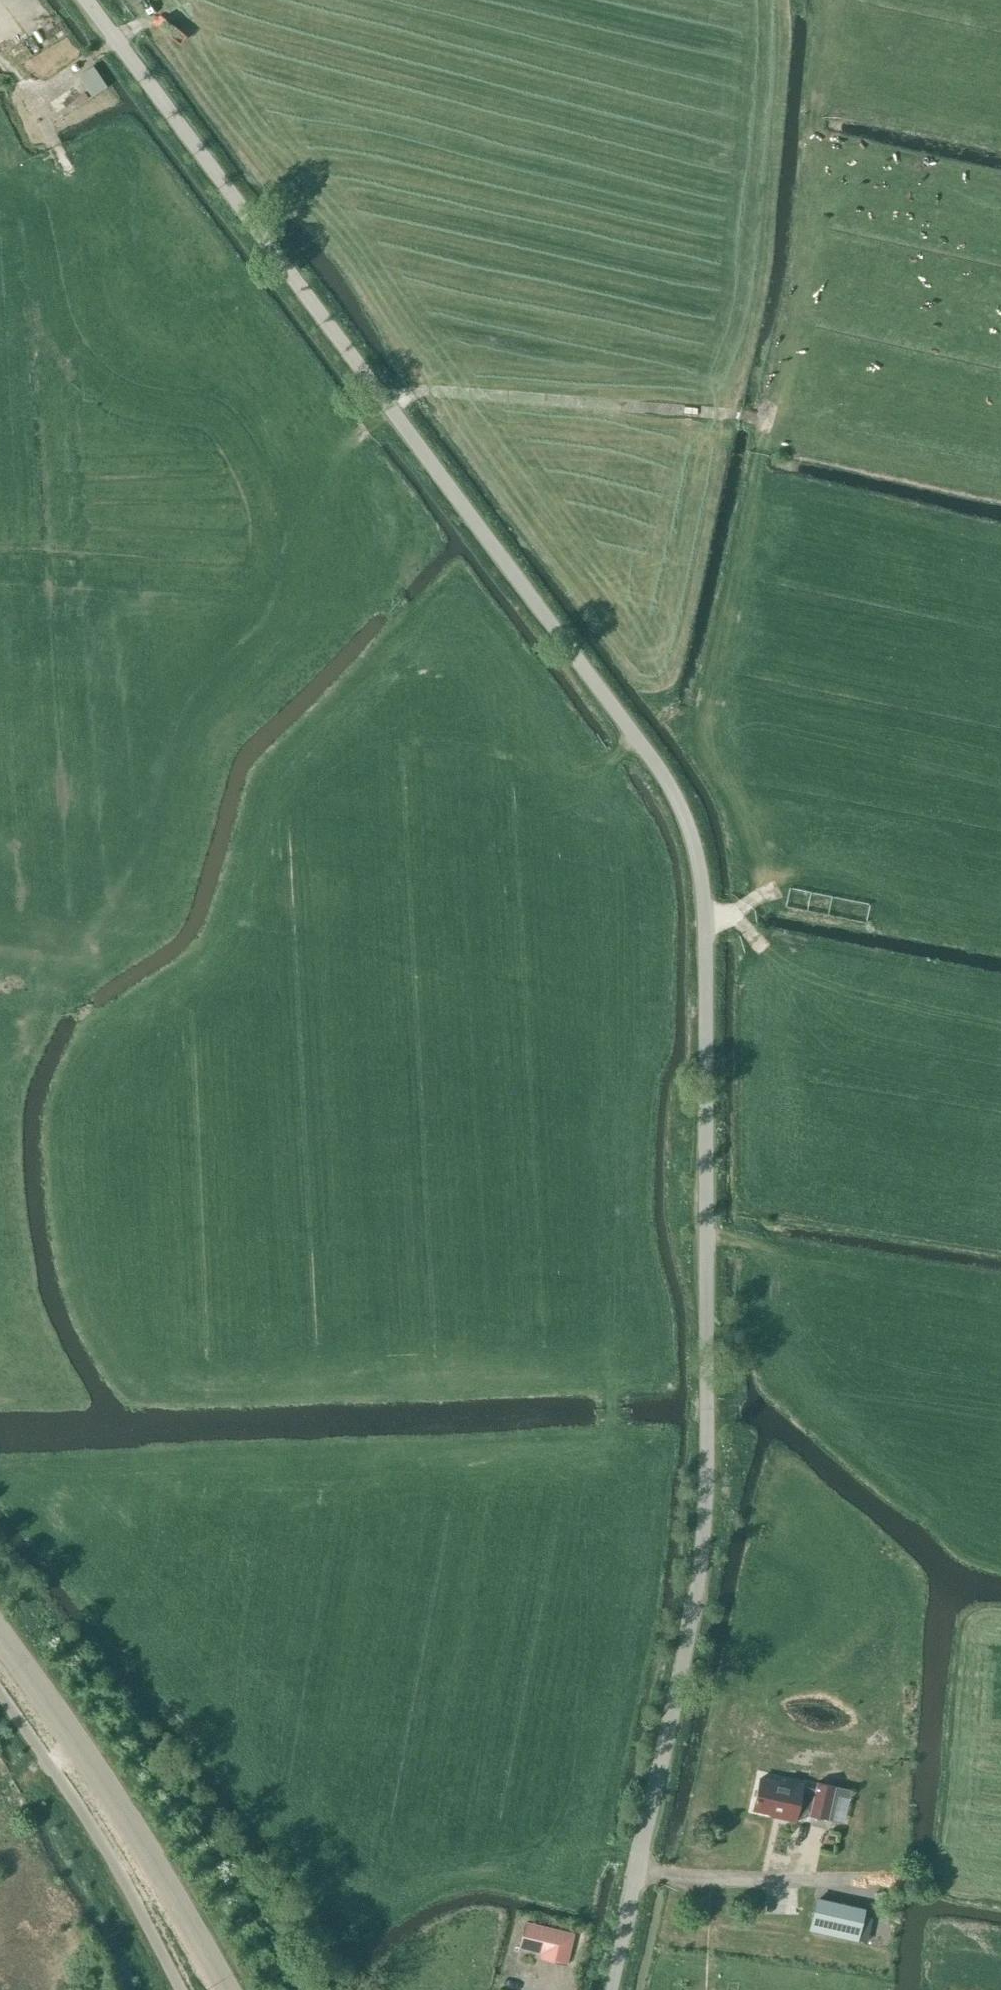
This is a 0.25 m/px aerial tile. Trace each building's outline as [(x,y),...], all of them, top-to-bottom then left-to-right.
[(81,74),(93,96),(109,88),(97,65),(81,74)] [(827,1819),(834,1786),(817,1782),(815,1789),(801,1786),(802,1785),(782,1781),(781,1784),(760,1778),(753,1809),(780,1816),(779,1817),(794,1821),(797,1806),(811,1809),(809,1815),(827,1819)] [(864,1912),(816,1901),(809,1930),(857,1941),(864,1912)] [(565,1964),(572,1935),(525,1923),(519,1947),(543,1953),(541,1958),(565,1964)]
